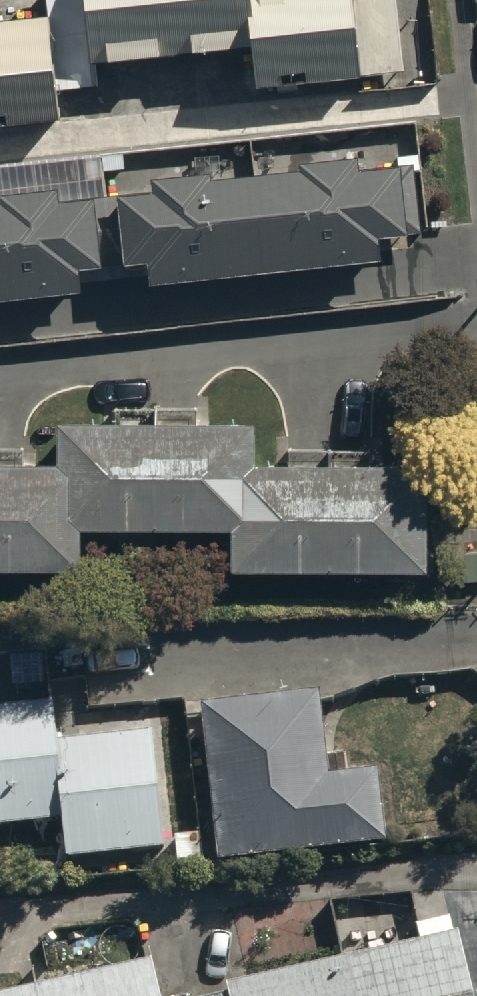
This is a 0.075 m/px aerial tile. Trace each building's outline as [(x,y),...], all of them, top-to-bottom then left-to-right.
[(84,56),(252,40),(248,0),(78,0),(84,56)] [(352,0),(260,0),(265,72),(357,65),(352,0)] [(0,29),(0,118),(49,115),(43,26),(0,29)] [(303,146),(258,151),(268,250),(385,238),(383,224),(422,219),(415,153),(399,155),(398,144),(364,147),(362,134),(302,140),(303,146)] [(155,169),(121,172),(122,182),(128,241),(153,238),(154,247),(156,262),(268,250),(258,151),(213,155),(212,150),(153,156),(155,169)] [(0,180),(0,280),(85,271),(83,255),(82,248),(105,245),(99,185),(98,177),(63,181),(62,167),(2,174),(2,179),(0,180)] [(106,184),(99,185),(105,245),(82,248),(83,255),(154,247),(153,238),(128,241),(122,182),(106,184)] [(69,403),(69,447),(69,515),(159,515),(160,403),(69,403)] [(160,403),(159,515),(249,515),(250,447),(251,405),(160,403)] [(69,560),(69,515),(69,447),(0,447),(0,560),(69,560)] [(250,447),(249,515),(248,558),(327,560),(329,448),(250,447)] [(419,450),(329,448),(327,560),(417,562),(419,450)] [(321,680),(203,694),(222,851),(386,831),(378,761),(332,767),(321,680)] [(67,809),(59,732),(56,691),(0,697),(0,817),(67,809)] [(156,723),(59,732),(67,809),(71,848),(168,838),(156,723)] [(343,946),(354,995),(471,995),(454,921),(343,946)] [(227,995),(354,995),(343,946),(222,973),(225,985),(227,995)] [(148,951),(35,976),(30,978),(34,995),(158,995),(148,951)] [(0,984),(0,995),(34,995),(30,978),(0,984)] [(225,985),(191,992),(192,995),(227,995),(225,985)]
